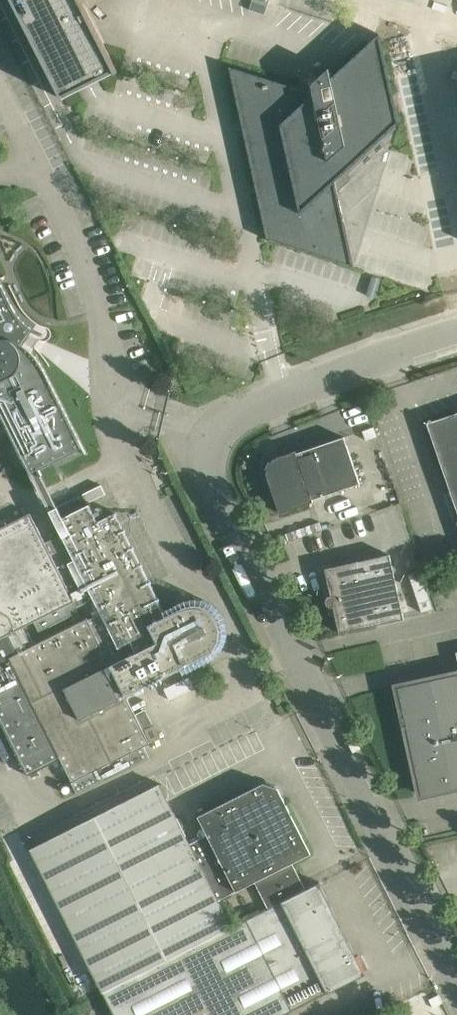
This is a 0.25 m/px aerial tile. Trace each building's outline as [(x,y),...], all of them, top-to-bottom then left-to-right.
[(114,70),(116,72),(117,72),(81,0),(13,0),(63,99),(65,98),(63,95),(114,70)] [(229,66),(250,161),(267,239),(354,267),(335,180),(399,122),(379,33),(330,77),(328,67),(311,84),(313,92),(229,66)] [(33,479),(34,478),(31,472),(37,469),(40,475),(42,474),(39,468),(82,447),(84,453),(86,452),(47,374),(44,368),(38,359),(31,351),(23,344),(24,341),(28,343),(34,335),(30,332),(32,330),(36,332),(36,330),(28,324),(20,317),(14,308),(0,281),(0,415),(1,415),(33,479)] [(427,422),(456,511),(456,412),(427,422)] [(279,512),(313,501),(312,499),(360,483),(344,436),(296,452),(295,450),(277,456),(276,452),(266,455),(260,468),(263,478),(267,477),(279,512)] [(27,775),(48,765),(60,759),(77,793),(137,763),(149,757),(144,746),(150,743),(142,728),(152,723),(145,709),(135,714),(126,695),(160,678),(172,703),(194,692),(181,668),(206,655),(208,654),(210,653),(212,652),(214,650),(215,648),(217,646),(218,644),(219,642),(220,640),(221,638),(221,636),(222,633),(222,631),(222,629),(221,626),(221,624),(220,622),(219,620),(218,618),(217,616),(216,614),(214,612),(213,610),(211,609),(209,607),(207,606),(205,605),(202,605),(200,604),(198,604),(195,604),(193,604),(191,604),(188,604),(186,605),(184,606),(182,607),(166,615),(115,512),(97,520),(88,502),(106,493),(101,484),(57,506),(49,510),(55,521),(62,518),(78,549),(71,553),(61,533),(45,542),(30,512),(25,515),(0,527),(0,721),(27,775)] [(339,632),(404,618),(389,554),(325,568),(331,595),(328,595),(325,599),(326,604),(330,606),(333,606),(339,632)] [(456,786),(456,673),(429,680),(434,700),(401,707),(421,794),(456,786)] [(153,725),(144,729),(151,742),(160,738),(153,725)] [(159,783),(31,848),(95,977),(225,912),(219,900),(255,882),(261,894),(298,875),(292,862),(311,853),(281,795),(278,787),(263,782),(256,786),(198,815),(207,834),(189,843),(166,797),(160,784),(159,783)] [(95,977),(114,1014),(281,1014),(364,973),(319,882),(305,889),(298,875),(261,894),(268,908),(232,926),(225,912),(95,977)]
